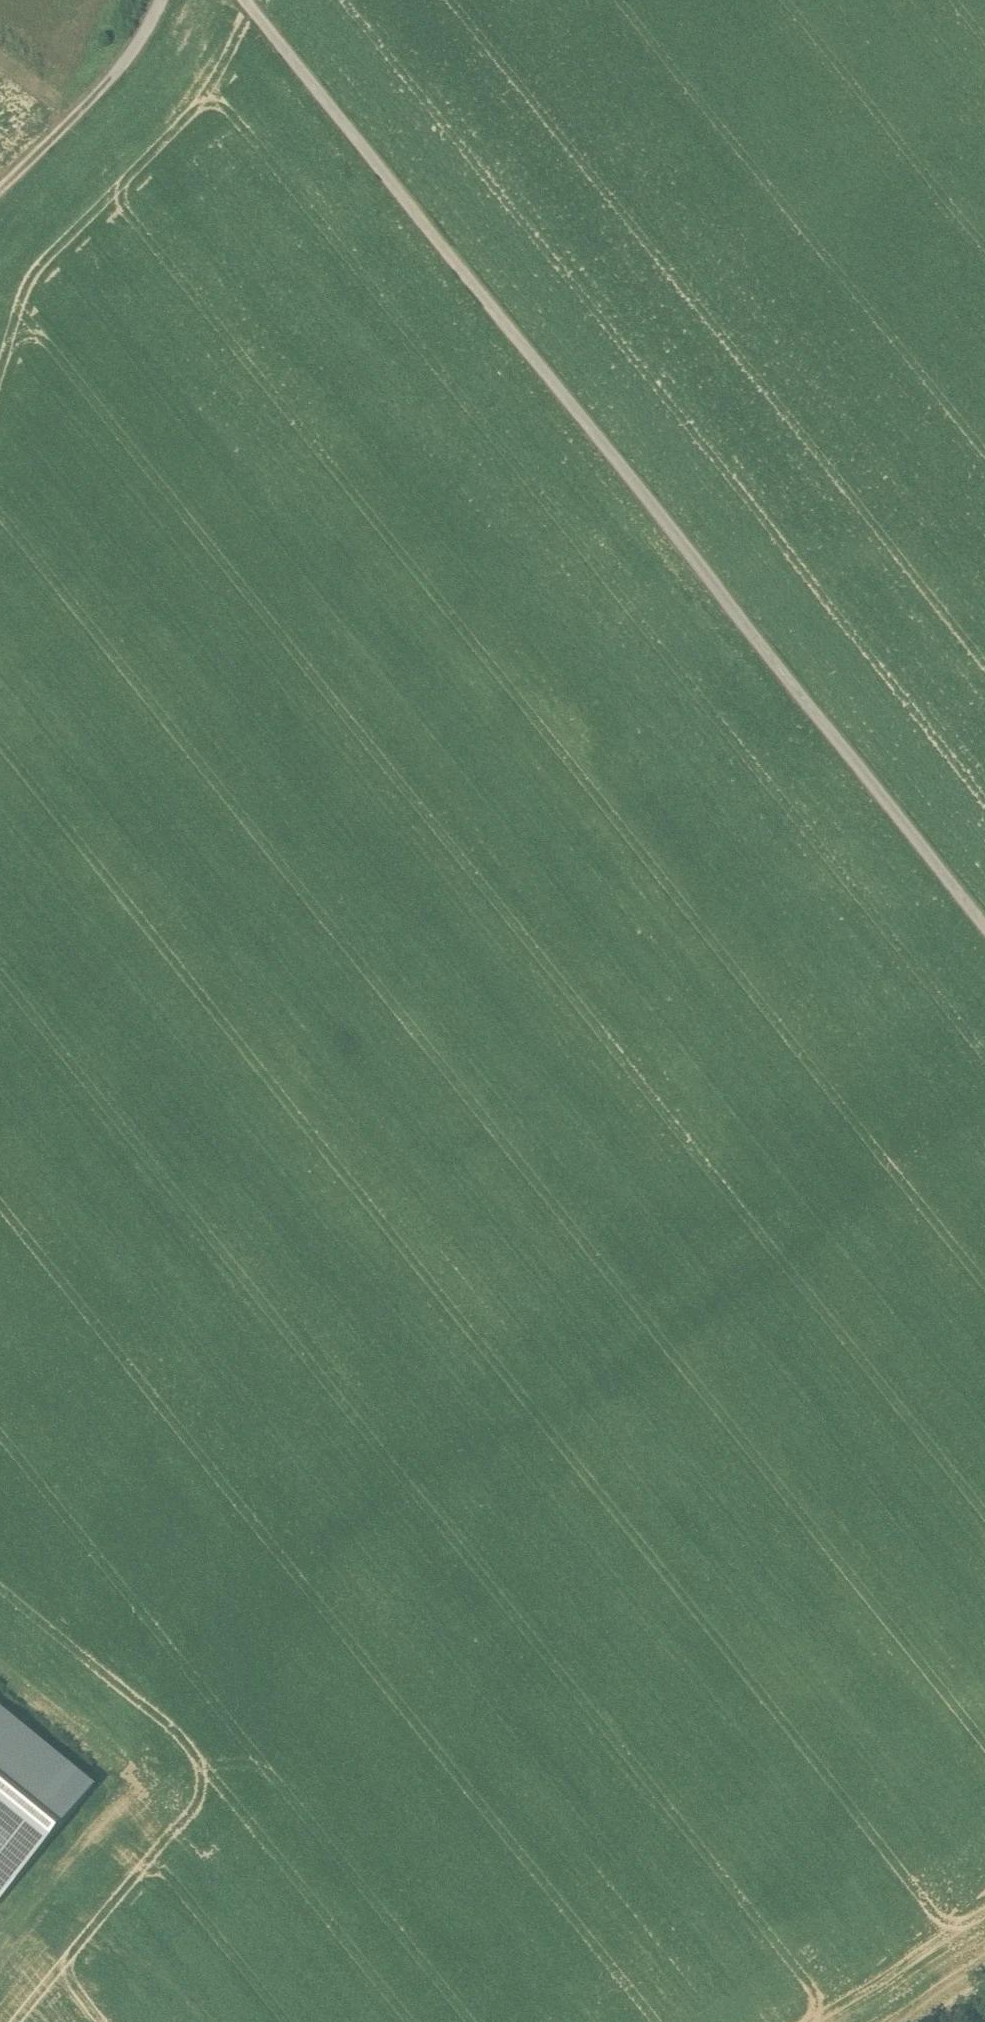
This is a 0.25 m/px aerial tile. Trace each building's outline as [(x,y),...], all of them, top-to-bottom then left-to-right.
[(0,1717),(0,1902),(91,1790),(0,1717)]
